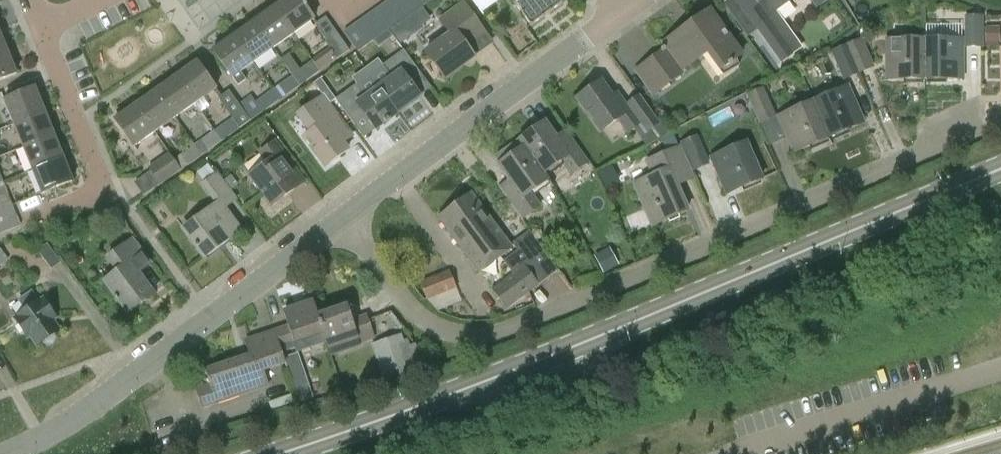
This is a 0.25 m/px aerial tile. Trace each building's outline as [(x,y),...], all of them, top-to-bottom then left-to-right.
[(274,7),(293,34),(314,19),(300,0),(283,0),(274,7)] [(394,0),(389,0),(383,4),(398,24),(407,18),(394,0)] [(407,18),(417,11),(409,0),(394,0),(407,18)] [(423,0),(409,0),(417,11),(426,4),(423,0)] [(481,13),(483,12),(499,0),(472,0),(481,13)] [(515,2),(514,3),(531,27),(563,3),(562,2),(565,0),(514,0),(515,2)] [(780,64),(803,47),(777,11),(792,0),(734,0),(780,64)] [(817,9),(829,0),(810,0),(817,9)] [(398,24),(383,4),(373,11),(388,31),(398,24)] [(441,21),(451,36),(426,54),(445,80),(475,58),(466,46),(485,32),(464,4),(441,21)] [(293,34),(274,7),(254,21),(273,48),(293,34)] [(665,46),(648,59),(667,86),(685,74),(682,70),(707,53),(723,76),(740,66),(736,59),(742,55),(710,10),(664,44),(665,46)] [(373,11),(363,18),(378,39),(388,31),(373,11)] [(984,15),(964,15),(964,48),(984,47),(984,15)] [(350,51),(338,34),(326,17),(315,24),(327,42),(326,42),(338,60),(350,51)] [(363,18),(353,25),(368,45),(378,39),(363,18)] [(273,48),(254,21),(233,36),(253,63),(273,48)] [(368,45),(353,25),(344,32),(358,52),(368,45)] [(400,45),(408,39),(398,25),(389,31),(400,45)] [(253,63),(233,36),(213,50),(233,78),(238,86),(247,80),(241,72),(253,63)] [(831,51),(844,81),(875,68),(862,37),(831,51)] [(924,79),(924,40),(887,40),(887,79),(924,79)] [(962,40),(924,40),(924,79),(962,79),(962,40)] [(392,78),(379,87),(398,114),(420,98),(411,86),(423,77),(403,50),(383,65),(392,78)] [(7,51),(0,53),(0,80),(16,74),(7,51)] [(313,61),(293,76),(300,86),(321,72),(313,61)] [(196,62),(176,77),(195,104),(216,89),(196,62)] [(300,86),(293,76),(279,85),(286,96),(300,86)] [(195,104),(176,77),(155,92),(174,119),(195,104)] [(617,120),(627,135),(641,125),(647,133),(661,123),(641,94),(625,105),(617,94),(613,97),(602,82),(577,99),(600,132),(617,120)] [(379,87),(366,97),(357,84),(335,99),(354,126),(366,117),(376,130),(398,114),(379,87)] [(759,124),(777,116),(763,87),(746,95),(759,124)] [(848,87),(813,102),(829,137),(863,122),(848,87)] [(13,125),(44,112),(35,88),(4,101),(13,125)] [(238,104),(250,121),(280,100),(273,90),(256,102),(251,95),(238,104)] [(155,92),(135,106),(155,133),(174,119),(155,92)] [(298,116),(303,123),(289,133),(297,143),(304,138),(325,166),(348,150),(342,142),(352,136),(323,97),(298,116)] [(829,137),(813,102),(779,117),(794,152),(829,137)] [(250,121),(238,104),(229,110),(234,117),(218,129),(213,122),(210,124),(214,130),(214,131),(222,141),(250,121)] [(155,133),(135,106),(114,121),(134,148),(155,133)] [(44,112),(13,125),(23,147),(54,135),(44,112)] [(566,130),(556,137),(545,122),(520,139),(546,176),(562,165),(571,177),(590,163),(566,130)] [(222,141),(214,131),(194,145),(189,137),(189,138),(202,156),(222,141)] [(63,158),(54,135),(23,147),(32,170),(63,158)] [(679,146),(694,180),(696,180),(692,172),(710,165),(697,135),(680,143),(681,145),(679,146)] [(202,156),(189,138),(185,141),(190,148),(174,160),(169,153),(181,170),(202,156)] [(520,139),(519,141),(495,158),(499,164),(498,165),(508,180),(499,187),(523,220),(542,207),(532,193),(549,181),(546,176),(520,139)] [(260,153),(267,163),(250,176),(272,206),(305,182),(275,142),(260,153)] [(746,143),(711,158),(727,194),(762,178),(746,143)] [(678,187),(694,180),(679,146),(662,154),(668,169),(633,184),(652,227),(688,211),(678,187)] [(181,170),(169,153),(148,168),(150,171),(132,184),(142,198),(181,170)] [(63,158),(32,170),(42,194),(72,181),(63,158)] [(204,185),(218,204),(184,230),(204,257),(239,231),(222,208),(233,200),(211,169),(200,178),(205,185),(204,185)] [(231,191),(238,186),(231,177),(224,182),(231,191)] [(455,206),(495,260),(511,248),(472,194),(455,206)] [(0,210),(0,222),(18,215),(13,204),(0,210)] [(495,260),(455,206),(439,218),(479,272),(495,260)] [(18,215),(0,222),(0,232),(1,234),(22,225),(18,215)] [(541,248),(542,247),(530,231),(513,244),(517,250),(503,261),(512,273),(491,289),(507,310),(539,285),(559,271),(541,248)] [(118,272),(103,282),(127,314),(153,295),(138,275),(151,265),(132,240),(108,259),(118,272)] [(50,244),(42,249),(54,267),(62,261),(50,244)] [(9,260),(1,249),(0,250),(0,267),(9,260)] [(420,282),(427,300),(437,296),(442,309),(462,301),(457,289),(450,270),(420,282)] [(43,299),(38,302),(31,292),(19,301),(26,311),(14,319),(27,338),(31,335),(38,345),(43,342),(46,344),(52,344),(55,337),(54,334),(58,332),(51,321),(56,318),(43,299)] [(289,328),(273,333),(283,363),(286,362),(283,354),(298,349),(295,342),(323,333),(331,357),(332,356),(313,303),(284,313),(289,328)] [(314,303),(313,303),(332,356),(360,347),(360,345),(376,339),(368,314),(352,319),(348,307),(319,317),(314,303)] [(206,372),(210,384),(195,389),(202,410),(217,405),(216,402),(269,384),(264,369),(283,363),(273,333),(245,343),(250,357),(206,372)] [(388,346),(397,371),(417,364),(408,339),(388,346)]
